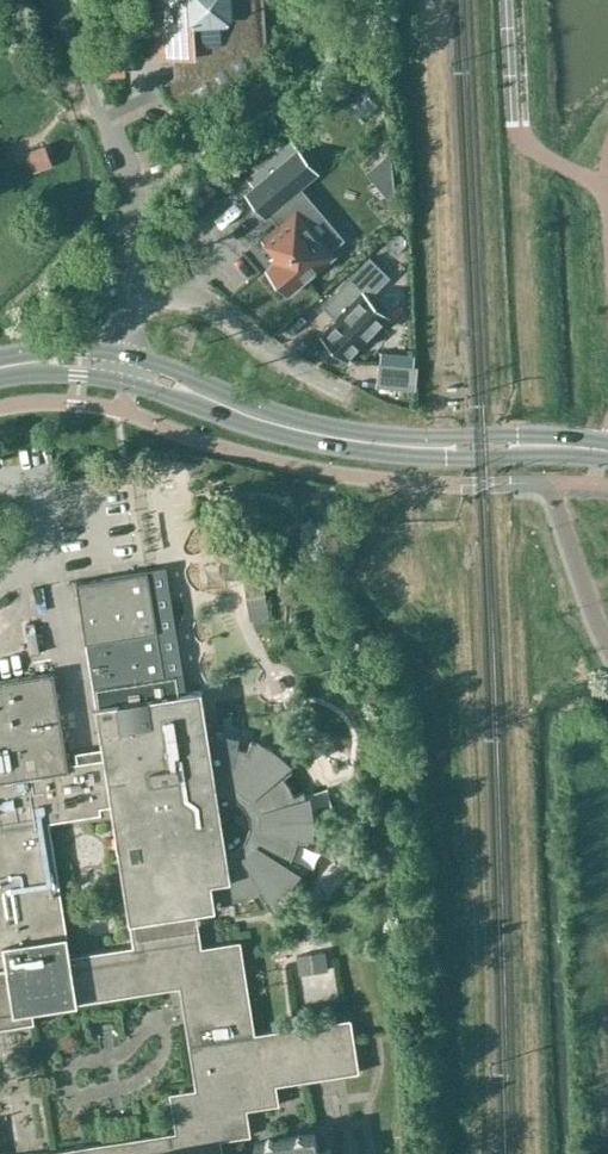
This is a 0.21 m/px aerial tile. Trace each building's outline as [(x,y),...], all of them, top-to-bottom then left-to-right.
[(161,56),(182,55),(183,79),(167,90),(163,84),(161,85),(187,125),(275,66),(259,44),(257,0),(158,0),(161,56)] [(21,144),(28,163),(48,156),(40,136),(21,144)] [(266,215),(269,213),(279,224),(262,238),(274,253),(271,256),(275,261),(267,268),(288,294),(335,254),(299,212),(312,200),(300,186),(318,171),(291,140),(249,176),(255,183),(246,191),(266,215)] [(386,152),(363,171),(372,182),(388,169),(386,152)] [(398,230),(377,250),(391,264),(411,244),(398,230)] [(391,277),(372,258),(324,305),(338,319),(324,332),(347,355),(386,316),(369,299),(391,277)] [(376,363),(374,386),(412,390),(414,366),(376,363)] [(244,1150),(223,1153),(220,1137),(252,1132),(253,1131),(250,1106),(280,1101),(278,1083),(304,1078),(359,1069),(354,1037),(351,1016),(255,1031),(241,937),(203,943),(197,907),(216,904),(213,882),(227,880),(231,900),(249,897),(259,892),(265,901),(268,899),(271,903),(288,888),(302,872),(297,869),(300,865),(291,860),(295,850),(298,840),(308,842),(309,837),(314,838),(314,816),(310,795),(306,796),(304,791),(294,795),(290,786),(284,777),(292,770),(289,767),(293,764),(276,749),(258,737),(256,742),(251,740),(248,750),(236,747),(238,738),(228,736),(223,736),(224,734),(216,733),(216,735),(209,735),(201,689),(179,693),(175,673),(165,675),(158,635),(148,570),(146,570),(114,575),(78,581),(76,581),(105,762),(96,764),(95,757),(69,761),(56,671),(0,680),(0,1024),(37,1018),(35,1005),(181,983),(197,1084),(185,1086),(191,1126),(15,1153),(245,1153),(244,1150)] [(294,955),(297,975),(325,971),(322,951),(294,955)] [(330,1146),(317,1148),(317,1143),(315,1130),(253,1140),(254,1143),(255,1153),(331,1153),(330,1146)]
